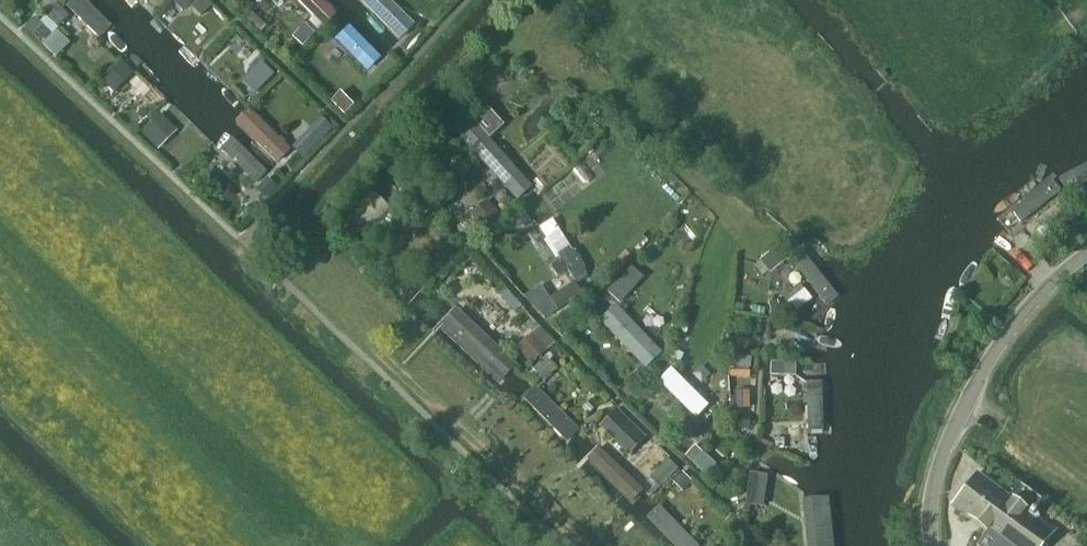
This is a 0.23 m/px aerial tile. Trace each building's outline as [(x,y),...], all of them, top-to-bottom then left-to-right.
[(70,2),(107,36),(116,27),(88,0),(72,0),(70,2)] [(132,0),(123,0),(140,16),(144,12),(132,0)] [(197,0),(177,0),(173,5),(183,14),(197,0)] [(212,8),(203,0),(200,0),(191,10),(201,19),(212,8)] [(274,9),(282,0),(266,0),(265,1),(274,9)] [(324,27),(337,16),(321,0),(297,0),(324,27)] [(363,2),(401,40),(403,42),(417,27),(390,0),(365,0),(363,2)] [(157,25),(152,23),(151,28),(169,45),(173,44),(174,40),(157,25)] [(42,46),(52,36),(43,27),(33,37),(42,46)] [(312,28),(300,40),(308,48),(323,33),(317,27),(314,30),(312,28)] [(349,29),(338,40),(373,73),(383,61),(349,29)] [(50,54),(64,39),(57,32),(43,47),(50,54)] [(133,45),(125,53),(165,89),(170,81),(133,45)] [(261,63),(242,82),(255,94),(273,76),(261,63)] [(122,65),(104,83),(114,92),(132,74),(122,65)] [(224,88),(216,87),(218,94),(232,106),(236,102),(224,88)] [(225,128),(186,94),(178,102),(215,139),(225,128)] [(340,94),(332,102),(345,115),(353,107),(340,94)] [(248,109),(236,121),(277,165),(292,151),(248,109)] [(309,128),(323,144),(335,133),(321,117),(309,128)] [(159,149),(175,133),(159,118),(144,134),(159,149)] [(465,124),(454,136),(496,179),(509,166),(465,124)] [(234,140),(221,153),(258,188),(271,175),(234,140)] [(299,165),(310,156),(300,145),(289,155),(299,165)] [(279,188),(269,179),(255,193),(265,203),(279,188)] [(1053,181),(1006,213),(1015,226),(1062,194),(1053,181)] [(472,218),(485,232),(502,217),(488,203),(472,218)] [(552,221),(542,227),(561,258),(571,253),(552,221)] [(802,247),(789,257),(828,307),(839,298),(802,247)] [(771,275),(789,261),(779,248),(761,262),(771,275)] [(621,306),(634,292),(621,280),(608,294),(621,306)] [(558,296),(535,310),(539,315),(545,321),(566,308),(558,296)] [(619,312),(607,324),(650,368),(663,355),(619,312)] [(531,337),(546,352),(554,344),(540,329),(531,337)] [(514,372),(480,337),(466,349),(505,384),(514,372)] [(728,367),(751,371),(752,360),(729,357),(728,367)] [(546,385),(557,375),(545,361),(534,371),(546,385)] [(670,365),(658,377),(701,420),(714,407),(670,365)] [(771,377),(796,378),(796,365),(772,365),(771,377)] [(824,381),(803,384),(808,433),(826,433),(824,381)] [(536,388),(524,400),(567,443),(580,430),(536,388)] [(751,401),(739,401),(739,410),(751,411),(751,401)] [(628,458),(644,442),(617,412),(600,428),(628,458)] [(644,491),(600,448),(588,459),(633,502),(644,491)] [(706,477),(715,467),(706,460),(697,470),(706,477)] [(978,473),(952,505),(987,534),(986,545),(1002,545),(1003,545),(1004,545),(1043,545),(1055,530),(1041,520),(1039,516),(1033,512),(1041,500),(1019,484),(1009,498),(978,473)] [(683,494),(693,483),(682,474),(673,485),(683,494)] [(748,494),(765,496),(768,478),(750,476),(748,494)] [(829,495),(806,497),(810,545),(834,545),(829,495)] [(657,508),(645,520),(673,545),(698,545),(699,545),(657,508)]
